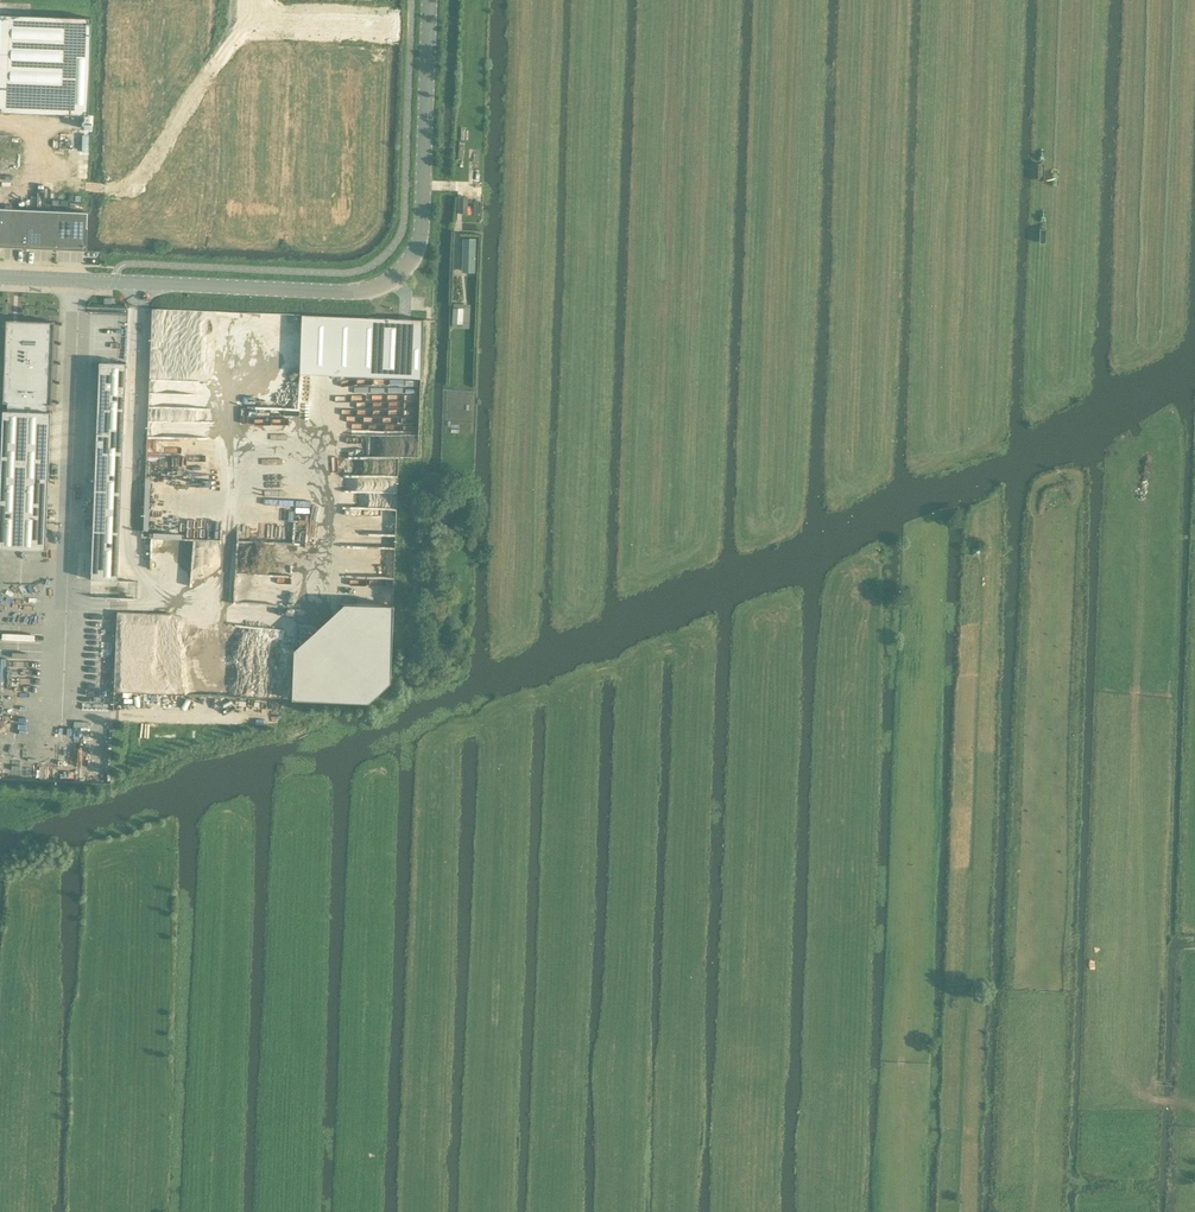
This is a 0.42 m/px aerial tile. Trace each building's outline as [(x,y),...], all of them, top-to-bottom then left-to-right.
[(92,19),(1,15),(0,42),(0,111),(88,115),(92,19)] [(85,250),(87,213),(0,209),(0,246),(85,250)] [(463,238),(462,272),(475,273),(476,239),(463,238)] [(453,308),(452,323),(463,324),(463,308),(453,308)] [(302,315),(300,373),(420,378),(423,320),(302,315)] [(54,322),(7,320),(4,401),(8,401),(8,410),(3,410),(0,494),(0,547),(45,548),(51,412),(46,411),(46,403),(51,403),(54,322)] [(117,580),(126,363),(100,362),(91,579),(117,580)] [(400,605),(349,603),(301,648),(299,697),(373,701),(396,678),(400,605)]
